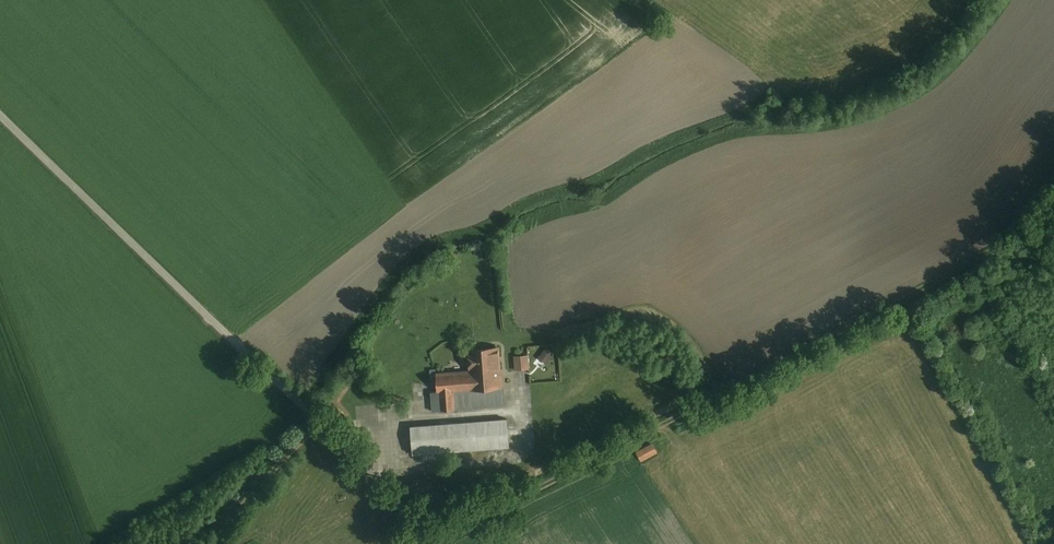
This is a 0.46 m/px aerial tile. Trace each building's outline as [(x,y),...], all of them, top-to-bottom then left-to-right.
[(538,357),(546,363),(552,353),(544,347),(538,357)] [(498,349),(468,351),(469,372),(471,390),(501,388),(498,349)] [(527,356),(514,357),(515,370),(528,369),(527,356)] [(471,390),(469,372),(436,375),(437,386),(437,392),(437,393),(453,392),(471,390)] [(502,406),(501,388),(471,390),(453,392),(454,410),(502,406)] [(453,392),(437,393),(437,392),(431,393),(433,412),(454,410),(453,392)] [(507,419),(410,427),(413,455),(442,453),(459,451),(509,447),(507,419)] [(652,445),(636,454),(640,461),(657,452),(652,445)] [(459,451),(442,453),(443,462),(460,461),(459,451)]
